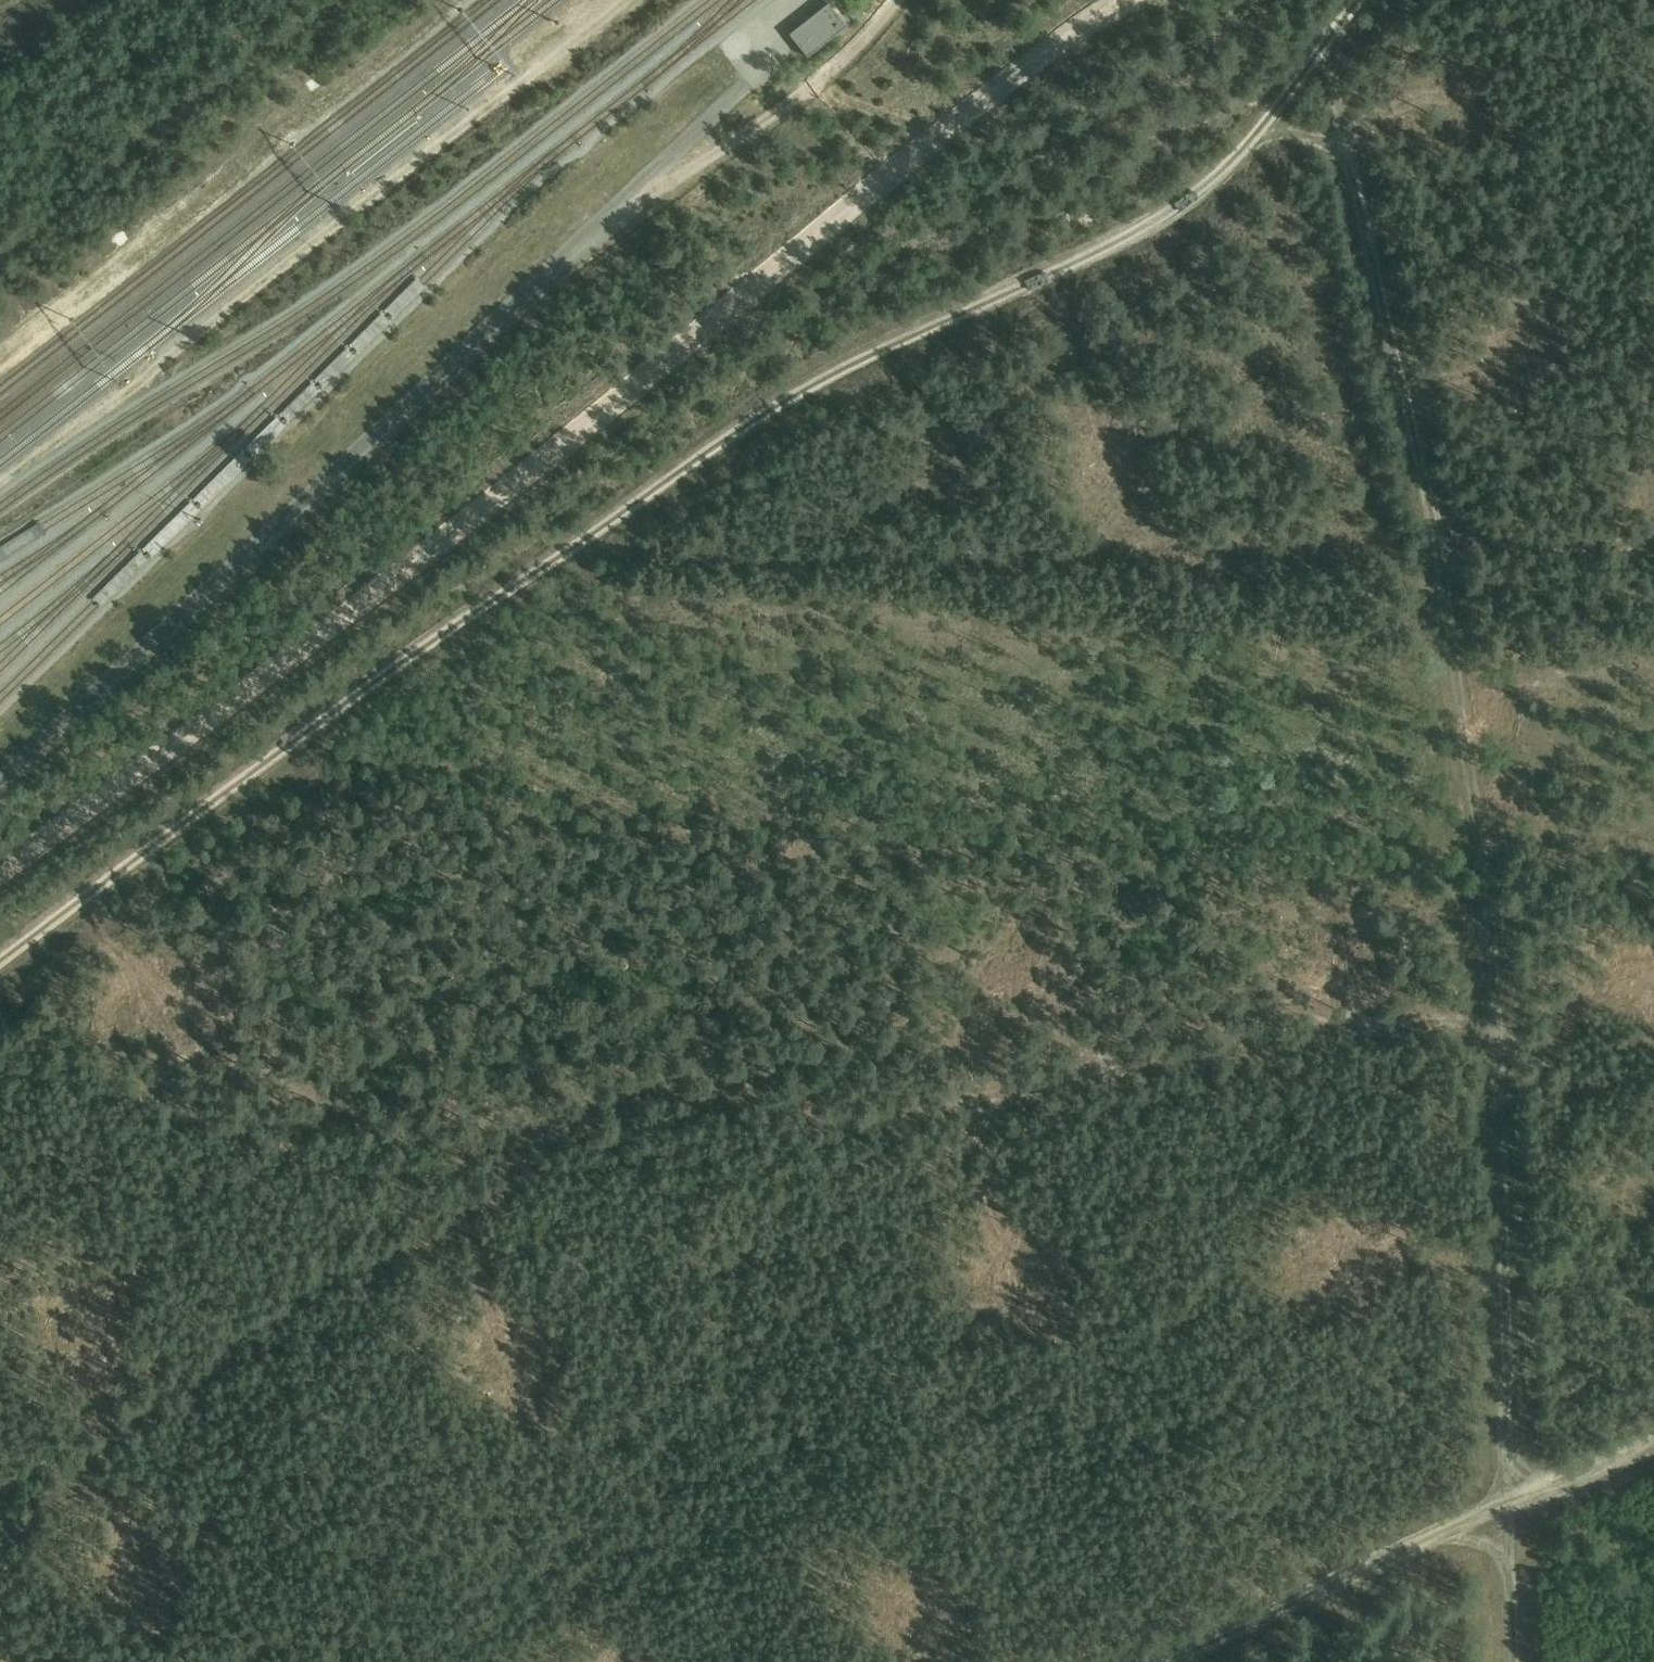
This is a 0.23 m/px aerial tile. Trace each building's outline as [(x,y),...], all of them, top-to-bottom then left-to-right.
[(829,3),(789,34),(808,58),(847,26),(829,3)]
